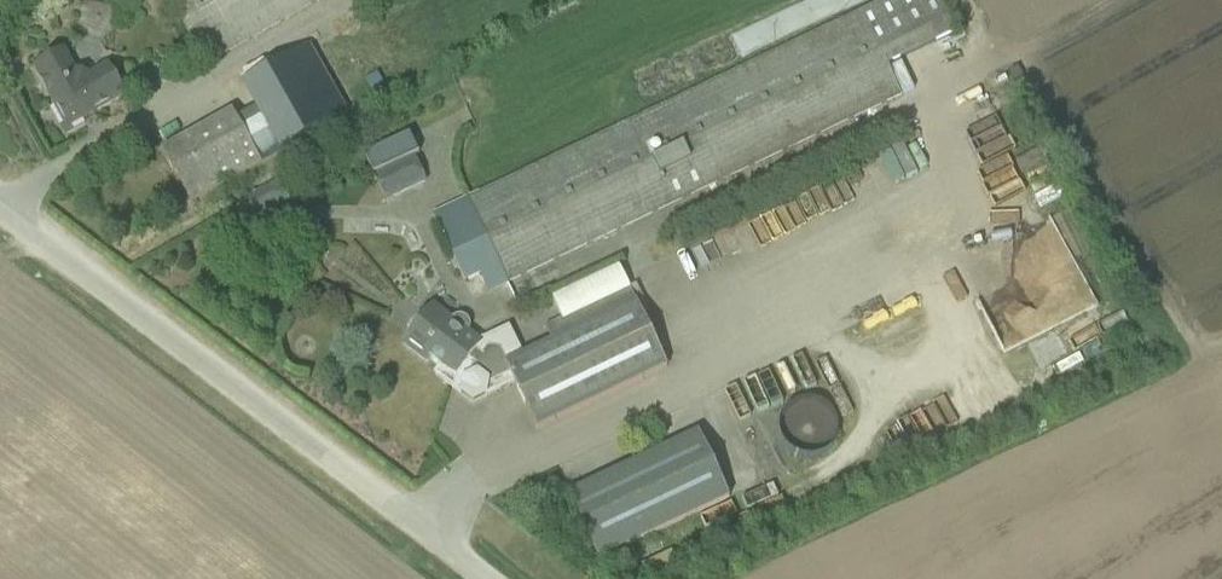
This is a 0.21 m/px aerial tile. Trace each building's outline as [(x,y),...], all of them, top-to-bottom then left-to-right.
[(203,68),(329,0),(166,0),(203,68)] [(424,216),(463,302),(466,300),(899,103),(884,72),(956,39),(938,0),(898,0),(424,216)] [(266,160),(349,115),(311,46),(245,82),(260,108),(241,118),(237,110),(166,148),(197,205),(269,166),(266,160)] [(67,136),(133,101),(112,62),(83,78),(69,53),(33,73),(67,136)] [(995,129),(964,143),(986,188),(1016,174),(995,129)] [(367,151),(386,198),(427,182),(415,153),(420,151),(412,132),(367,151)] [(544,429),(674,365),(642,301),(512,366),(544,429)] [(409,349),(461,384),(489,342),(437,307),(409,349)] [(843,446),(839,416),(848,415),(845,394),(787,402),(794,453),(843,446)] [(606,562),(736,501),(705,435),(575,495),(606,562)]
